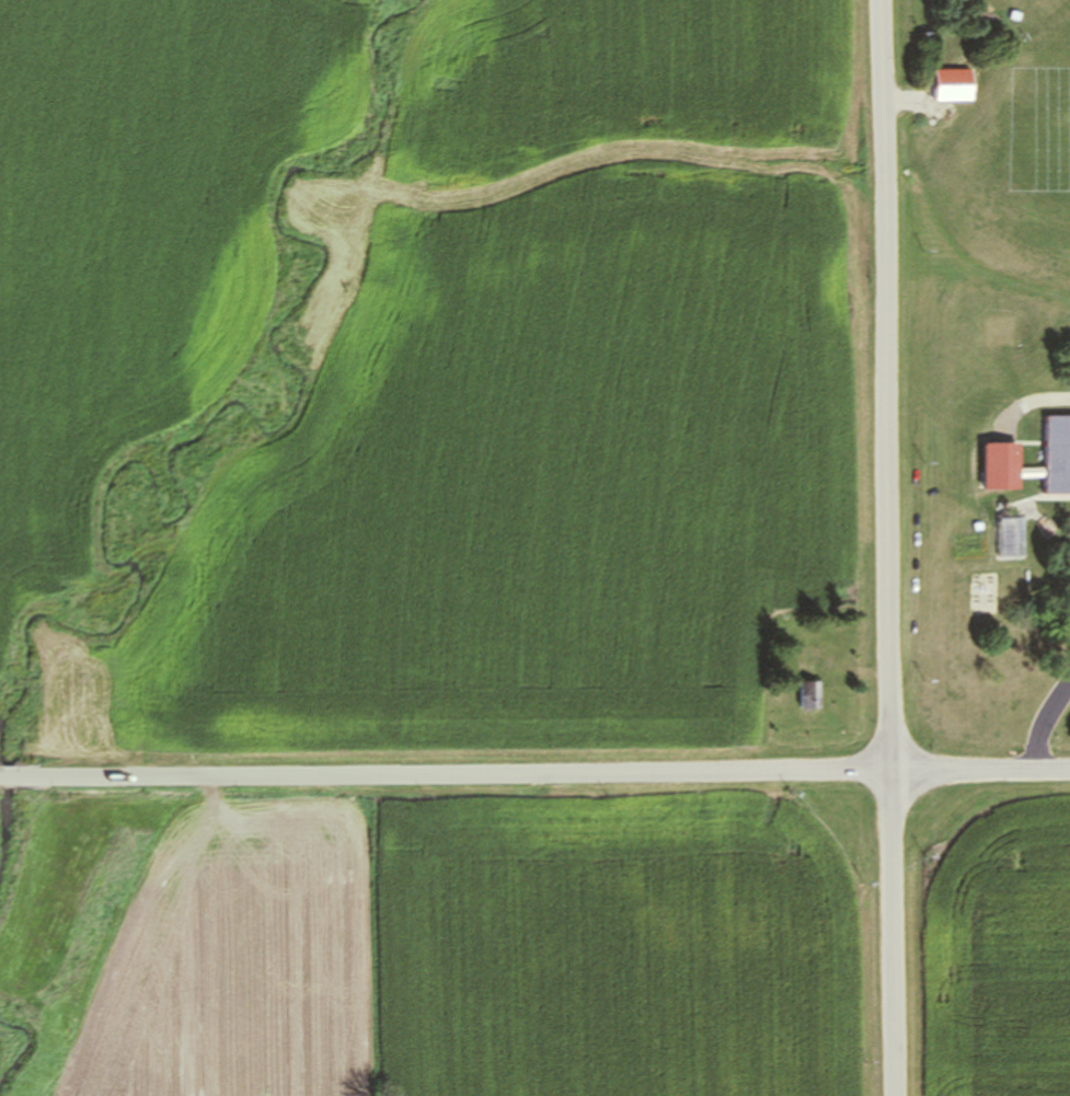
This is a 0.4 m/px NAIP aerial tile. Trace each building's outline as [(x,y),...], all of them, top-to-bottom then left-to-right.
[(974,101),(974,70),(937,70),(937,101),(974,101)] [(1042,413),(1042,492),(1069,491),(1069,413),(1042,413)] [(998,517),(998,556),(1022,555),(1021,517),(1008,517),(998,517)] [(802,683),(802,709),(822,709),(822,683),(802,683)]
